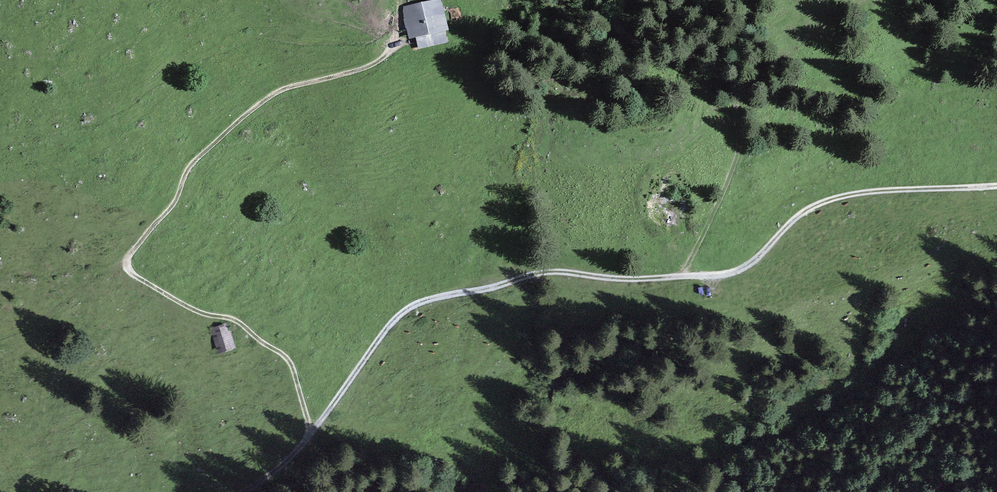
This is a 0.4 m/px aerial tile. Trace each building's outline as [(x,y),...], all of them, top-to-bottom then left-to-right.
[(448,47),(445,35),(449,34),(440,0),(439,0),(401,9),(410,44),(416,42),(419,54),(448,47)] [(235,345),(227,323),(211,328),(218,351),(235,345)]
